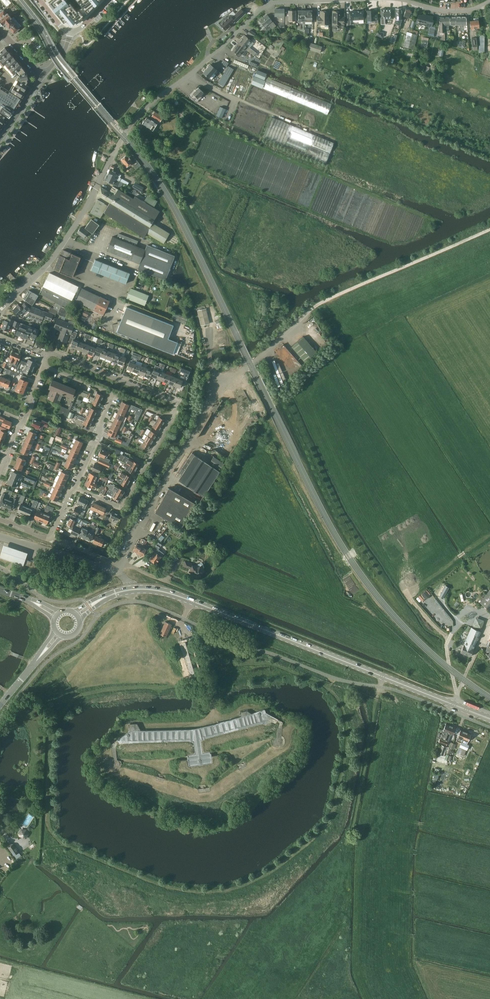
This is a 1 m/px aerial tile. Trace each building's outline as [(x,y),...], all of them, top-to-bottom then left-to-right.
[(49,4),(64,22),(67,20),(71,25),(75,22),(77,24),(87,13),(95,5),(95,6),(99,2),(98,1),(100,0),(54,0),(49,4)] [(385,23),(385,18),(393,18),(393,8),(388,8),(385,8),(380,8),(381,18),(381,23),(385,23)] [(223,21),(220,24),(222,27),(223,28),(226,30),(229,27),(230,27),(233,24),(235,21),(236,22),(245,13),(241,9),(232,17),(230,15),(227,18),(226,17),(224,17),(223,18),(223,19),(223,20),(223,21)] [(0,14),(0,18),(1,19),(0,20),(0,24),(1,25),(2,25),(3,25),(5,27),(7,25),(14,33),(20,29),(19,28),(22,26),(14,16),(11,19),(11,18),(12,17),(8,13),(7,14),(4,10),(0,14)] [(288,10),(288,17),(285,17),(285,23),(288,23),(289,21),(289,20),(295,20),(295,10),(288,10)] [(328,24),(329,11),(326,11),(325,10),(324,10),(323,11),(322,11),(322,16),(317,16),(317,23),(320,23),(320,24),(325,24),(325,26),(328,26),(328,24)] [(351,19),(358,19),(359,23),(363,22),(363,10),(350,11),(350,16),(347,16),(348,24),(351,24),(351,19)] [(367,23),(375,22),(378,22),(378,16),(375,16),(374,10),(367,10),(367,23)] [(340,11),(333,11),(332,24),(341,24),(344,24),(344,17),(340,17),(340,11)] [(267,14),(263,17),(270,27),(271,27),(272,28),(276,26),(272,21),(267,14)] [(428,17),(418,14),(417,18),(418,18),(418,21),(427,23),(427,25),(432,26),(432,23),(431,23),(433,16),(429,16),(428,17)] [(270,27),(263,17),(259,20),(267,30),(270,27)] [(403,45),(414,48),(418,34),(407,31),(403,45)] [(245,35),(239,43),(247,49),(246,49),(253,55),(255,56),(257,53),(256,52),(247,45),(251,40),(245,35)] [(278,39),(274,45),(279,49),(284,42),(278,39)] [(305,48),(308,49),(312,50),(314,44),(307,42),(305,48)] [(247,49),(239,43),(232,51),(239,56),(242,51),(244,52),(246,49),(247,49)] [(29,87),(29,86),(26,84),(27,82),(28,82),(27,79),(28,79),(27,72),(25,72),(25,71),(22,67),(22,66),(21,66),(19,63),(16,60),(16,61),(13,57),(14,57),(12,55),(12,54),(11,53),(10,53),(8,51),(9,50),(7,49),(5,47),(0,52),(0,63),(11,76),(16,72),(19,76),(10,90),(21,97),(23,98),(25,94),(22,93),(23,92),(23,93),(25,90),(25,89),(27,90),(29,87)] [(233,62),(247,68),(248,66),(234,60),(233,62)] [(203,72),(211,80),(219,71),(211,64),(203,72)] [(216,86),(222,89),(234,69),(228,66),(216,86)] [(264,80),(267,74),(267,73),(257,70),(255,76),(264,80)] [(265,81),(254,76),(252,83),(262,87),(265,81)] [(263,88),(316,110),(327,114),(331,104),(300,91),(267,77),(263,88)] [(20,102),(21,100),(19,99),(20,98),(1,86),(0,88),(0,103),(2,104),(3,102),(13,108),(14,107),(16,109),(18,106),(20,105),(19,103),(20,103),(20,102)] [(47,92),(43,90),(45,88),(42,87),(41,89),(41,88),(37,94),(43,98),(47,92)] [(193,93),(197,98),(203,92),(199,87),(193,93)] [(14,112),(15,111),(6,106),(2,104),(0,103),(0,112),(2,113),(7,117),(8,115),(10,117),(14,112)] [(221,118),(226,109),(220,106),(216,116),(221,118)] [(143,124),(150,128),(151,130),(153,131),(154,131),(156,127),(156,126),(158,122),(159,122),(163,117),(154,112),(151,117),(155,119),(154,121),(147,117),(143,124)] [(334,143),(271,117),(263,137),(326,163),(334,143)] [(126,155),(121,159),(125,165),(127,166),(133,162),(129,157),(128,157),(126,155)] [(110,169),(107,174),(108,175),(108,174),(114,178),(119,180),(120,180),(120,181),(127,185),(129,182),(121,178),(120,177),(121,177),(121,175),(118,174),(118,173),(110,169)] [(108,175),(105,180),(113,183),(117,185),(119,186),(121,186),(122,184),(122,183),(119,181),(120,181),(120,180),(119,180),(114,178),(108,174),(108,175)] [(133,188),(141,192),(144,188),(136,183),(133,188)] [(101,187),(97,194),(110,202),(104,212),(106,213),(144,236),(146,232),(164,242),(170,233),(152,222),(159,210),(154,207),(144,201),(135,195),(133,198),(118,189),(114,195),(114,194),(101,187)] [(91,212),(100,217),(107,204),(98,199),(91,212)] [(91,218),(85,227),(93,233),(99,224),(91,218)] [(77,232),(84,237),(88,232),(81,227),(77,232)] [(140,263),(145,249),(136,246),(138,241),(119,233),(117,238),(112,236),(107,250),(140,263)] [(145,249),(140,263),(137,269),(140,270),(165,280),(175,256),(147,245),(145,249)] [(60,255),(78,263),(80,257),(63,249),(60,255)] [(78,263),(60,255),(59,255),(54,269),(72,276),(78,263)] [(126,283),(130,272),(102,261),(101,261),(95,259),(91,269),(97,272),(97,273),(98,272),(126,283)] [(53,309),(59,311),(58,313),(66,317),(69,309),(67,308),(71,299),(72,300),(78,286),(49,272),(43,286),(40,293),(45,296),(51,299),(56,302),(53,309)] [(76,302),(103,314),(109,301),(82,288),(76,302)] [(148,295),(145,294),(133,289),(131,288),(127,298),(129,299),(144,305),(148,295)] [(25,294),(33,299),(35,300),(38,295),(35,293),(34,294),(28,290),(25,294)] [(25,294),(23,298),(27,301),(27,302),(32,305),(33,304),(35,300),(33,299),(25,294)] [(12,309),(18,315),(19,316),(26,310),(27,310),(29,308),(24,303),(20,306),(18,304),(12,309)] [(74,320),(80,308),(72,304),(67,317),(74,320)] [(31,306),(28,315),(41,321),(43,317),(45,312),(31,306)] [(114,332),(128,337),(128,338),(128,336),(174,353),(178,342),(169,338),(174,324),(127,306),(121,321),(118,321),(118,320),(117,320),(118,324),(113,325),(113,324),(114,333),(114,332)] [(200,325),(204,324),(209,323),(206,309),(197,311),(200,325)] [(45,312),(43,317),(51,321),(51,319),(54,320),(55,316),(45,312)] [(171,318),(185,324),(188,318),(174,312),(171,318)] [(1,328),(8,331),(11,325),(17,327),(19,322),(10,318),(9,321),(4,320),(1,328)] [(70,334),(74,325),(75,322),(69,320),(68,323),(57,319),(54,327),(62,330),(59,337),(60,338),(60,339),(66,342),(69,333),(70,334)] [(38,329),(27,325),(21,323),(16,334),(33,341),(38,329)] [(76,348),(79,341),(74,339),(77,332),(73,330),(68,342),(71,344),(70,346),(76,348)] [(317,351),(304,336),(292,347),(305,362),(317,351)] [(79,341),(76,348),(81,350),(84,343),(86,338),(84,337),(82,342),(79,341)] [(84,343),(81,350),(87,353),(90,345),(84,343)] [(90,345),(87,353),(93,355),(94,353),(96,348),(90,345)] [(291,374),(302,364),(285,345),(275,353),(283,362),(286,364),(284,366),(291,374)] [(100,356),(103,348),(97,346),(96,348),(94,353),(100,356)] [(103,348),(100,356),(106,358),(109,351),(110,348),(108,347),(107,347),(106,350),(103,348)] [(8,363),(7,365),(11,366),(12,364),(13,362),(17,352),(13,351),(10,357),(11,358),(9,361),(8,360),(7,363),(8,363)] [(112,360),(114,353),(109,351),(106,358),(112,360)] [(17,352),(13,362),(12,364),(16,366),(15,368),(17,369),(19,364),(16,363),(17,361),(18,361),(21,354),(17,352)] [(138,358),(139,354),(133,352),(127,368),(133,371),(135,363),(138,358)] [(117,362),(120,355),(114,353),(112,360),(117,362)] [(120,355),(117,362),(123,365),(126,357),(120,355)] [(27,362),(21,360),(20,363),(25,365),(26,365),(34,368),(36,362),(36,361),(33,360),(33,361),(29,359),(27,362)] [(135,363),(133,371),(138,373),(141,366),(135,363)] [(26,365),(25,365),(23,368),(21,367),(20,370),(17,369),(16,372),(22,375),(24,371),(31,374),(31,372),(33,372),(34,368),(26,365)] [(154,367),(151,376),(157,378),(159,371),(161,367),(155,365),(154,367)] [(144,375),(147,368),(141,366),(138,373),(144,375)] [(147,368),(144,375),(150,377),(154,367),(151,366),(150,369),(147,368)] [(177,378),(174,385),(175,385),(174,386),(177,387),(177,386),(180,387),(182,382),(185,384),(190,371),(181,368),(180,369),(180,371),(183,372),(184,375),(184,377),(181,376),(180,379),(177,378)] [(159,371),(157,378),(162,380),(165,373),(159,371)] [(165,373),(162,380),(168,383),(171,375),(165,373)] [(174,385),(177,378),(171,375),(168,383),(174,385)] [(18,384),(25,387),(28,381),(20,378),(18,384)] [(75,389),(75,388),(52,379),(49,388),(51,388),(49,393),(50,393),(48,398),(59,402),(62,393),(67,395),(66,396),(71,398),(71,397),(72,397),(75,389)] [(25,387),(18,384),(15,390),(23,393),(25,387)] [(94,398),(101,401),(103,395),(96,392),(94,398)] [(94,398),(92,403),(98,406),(101,401),(94,398)] [(73,402),(71,401),(68,408),(59,405),(56,413),(66,417),(73,402)] [(126,410),(129,411),(130,408),(135,410),(134,413),(139,415),(142,409),(132,405),(122,401),(120,407),(126,410)] [(87,413),(94,415),(97,410),(90,407),(87,413)] [(124,415),(126,410),(120,407),(117,412),(124,415)] [(124,415),(117,412),(115,418),(121,421),(124,415)] [(94,415),(87,413),(85,418),(92,421),(94,415)] [(77,418),(84,421),(83,423),(89,426),(92,421),(85,418),(79,415),(77,418)] [(155,421),(162,425),(165,420),(159,416),(155,421)] [(2,424),(9,427),(11,422),(4,419),(4,418),(2,417),(1,420),(0,420),(0,424),(2,424)] [(115,418),(112,423),(122,428),(124,425),(125,422),(121,421),(115,418)] [(34,419),(33,422),(32,421),(31,424),(32,424),(32,425),(35,426),(34,427),(41,430),(44,424),(48,425),(49,423),(42,420),(41,422),(34,419)] [(162,425),(155,421),(152,426),(159,430),(162,425)] [(112,423),(110,429),(116,432),(118,429),(121,430),(122,428),(112,423)] [(107,434),(114,437),(114,436),(118,438),(119,435),(116,434),(116,432),(110,429),(107,434)] [(27,436),(34,438),(36,433),(30,430),(27,436)] [(147,435),(153,439),(157,434),(150,430),(147,435)] [(144,440),(150,444),(153,439),(147,435),(144,440)] [(25,441),(32,444),(34,438),(27,436),(25,441)] [(140,438),(138,440),(142,443),(141,445),(147,449),(150,444),(144,440),(140,438)] [(74,444),(80,447),(83,442),(76,439),(74,444)] [(23,446),(30,449),(32,444),(25,441),(23,446)] [(71,449),(78,452),(80,447),(74,444),(71,449)] [(30,449),(23,446),(21,452),(27,454),(30,449)] [(99,459),(97,462),(109,467),(110,464),(108,463),(109,459),(104,457),(106,454),(108,455),(110,451),(107,450),(107,451),(101,448),(98,455),(101,456),(99,459)] [(69,455),(75,458),(78,452),(71,449),(69,455)] [(220,470),(192,452),(180,472),(182,474),(179,479),(204,495),(220,470)] [(124,456),(119,454),(117,458),(124,462),(125,462),(136,469),(139,464),(124,456)] [(66,460),(73,463),(75,458),(69,455),(66,460)] [(17,462),(23,465),(25,459),(19,456),(17,462)] [(210,462),(220,468),(224,462),(214,456),(210,462)] [(73,463),(66,460),(64,466),(71,468),(73,463)] [(23,465),(17,462),(14,467),(21,470),(23,465)] [(125,462),(124,462),(123,465),(125,467),(124,469),(133,474),(136,469),(125,462)] [(92,469),(99,472),(102,466),(95,463),(92,469)] [(10,477),(18,480),(20,476),(22,476),(23,475),(13,471),(10,477)] [(59,476),(66,479),(68,474),(62,471),(59,476)] [(120,471),(120,473),(119,472),(117,475),(129,482),(132,477),(123,472),(122,472),(120,471)] [(87,479),(97,483),(99,478),(97,477),(97,476),(90,473),(87,479)] [(36,479),(26,474),(24,478),(35,483),(36,479)] [(129,482),(117,475),(116,478),(118,479),(117,481),(126,487),(129,482)] [(57,482),(63,485),(66,479),(59,476),(57,482)] [(18,480),(10,477),(8,483),(18,487),(18,486),(16,485),(18,480)] [(87,479),(85,484),(94,489),(97,483),(87,479)] [(54,487),(61,490),(63,485),(57,482),(54,487)] [(107,483),(105,486),(110,488),(122,495),(124,490),(113,484),(112,484),(110,483),(109,484),(107,483)] [(112,496),(119,500),(122,495),(110,488),(105,486),(101,493),(105,495),(107,491),(113,494),(112,496)] [(52,492),(59,495),(61,490),(54,487),(52,492)] [(155,512),(172,521),(181,526),(194,502),(168,487),(155,512)] [(9,500),(6,498),(5,497),(6,494),(3,492),(0,498),(1,499),(0,501),(0,504),(2,505),(2,506),(6,507),(9,500)] [(59,495),(52,492),(50,498),(56,501),(59,495)] [(16,501),(18,502),(18,503),(21,496),(22,495),(19,494),(17,499),(14,497),(13,501),(9,500),(6,507),(9,508),(12,509),(13,507),(14,504),(15,505),(16,501)] [(21,504),(18,511),(23,514),(27,506),(22,504),(23,501),(25,496),(22,495),(21,496),(18,503),(21,504)] [(77,501),(77,502),(83,505),(82,508),(85,509),(89,501),(88,501),(79,497),(78,500),(77,499),(77,501)] [(36,507),(38,501),(34,500),(31,508),(27,506),(23,514),(29,516),(32,509),(34,510),(36,507)] [(38,508),(41,503),(38,501),(36,507),(34,510),(36,511),(34,518),(40,521),(44,513),(40,511),(40,509),(38,508)] [(97,511),(99,505),(93,503),(90,508),(97,511)] [(99,505),(97,511),(94,517),(96,518),(98,516),(99,512),(103,514),(105,508),(99,505)] [(103,522),(105,524),(108,519),(112,521),(114,518),(117,520),(120,514),(113,511),(112,511),(110,510),(109,513),(111,514),(110,517),(106,515),(103,522)] [(44,513),(40,521),(47,523),(50,515),(44,513)] [(72,527),(73,525),(75,526),(76,523),(74,522),(75,520),(76,521),(77,517),(71,515),(70,518),(67,524),(72,527)] [(77,535),(80,529),(74,526),(71,532),(77,535)] [(81,529),(78,536),(84,538),(87,531),(88,529),(87,529),(88,529),(86,528),(86,529),(82,527),(81,529)] [(87,531),(84,538),(88,540),(90,541),(92,535),(93,534),(87,531)] [(104,539),(96,536),(93,542),(101,546),(104,539)] [(138,553),(145,540),(143,539),(141,538),(140,540),(139,539),(133,550),(138,553)] [(145,540),(138,553),(142,556),(146,549),(143,547),(144,545),(145,545),(147,541),(145,540)] [(152,558),(150,559),(151,561),(152,562),(153,563),(154,562),(155,564),(161,556),(163,553),(158,549),(162,544),(158,541),(152,549),(155,552),(151,557),(152,558)] [(4,544),(2,549),(0,556),(0,557),(24,565),(26,557),(28,552),(4,544)] [(185,560),(183,565),(188,567),(189,568),(190,567),(191,568),(190,572),(195,574),(194,576),(198,577),(201,576),(199,573),(204,571),(204,568),(204,567),(202,563),(202,562),(198,564),(198,565),(198,566),(197,567),(192,565),(191,563),(185,560)] [(445,585),(439,596),(443,598),(449,587),(445,585)] [(489,611),(489,589),(489,591),(480,602),(489,611)] [(481,629),(484,619),(476,616),(472,627),(481,629)] [(166,637),(172,624),(165,621),(159,634),(166,637)] [(470,656),(481,631),(471,627),(460,652),(470,656)] [(199,673),(189,640),(181,642),(191,675),(199,673)] [(182,729),(141,730),(137,724),(130,724),(129,725),(130,731),(111,744),(112,758),(110,760),(109,761),(109,763),(109,764),(109,766),(110,767),(111,769),(113,770),(115,770),(117,770),(119,769),(120,767),(121,765),(157,776),(156,779),(163,782),(164,779),(198,789),(199,792),(210,791),(209,788),(238,768),(240,771),(247,766),(245,763),(273,744),(274,746),(275,747),(277,748),(279,748),(281,747),(283,746),(284,744),(285,742),(285,740),(284,738),(283,737),(281,736),(281,735),(283,722),(266,713),(265,709),(264,709),(251,714),(247,711),(241,712),(241,717),(202,727),(195,729),(190,729),(182,729)] [(438,738),(439,738),(440,738),(445,740),(451,726),(446,724),(443,731),(445,732),(445,733),(444,732),(443,734),(440,733),(438,738)] [(451,726),(445,740),(440,738),(439,742),(447,745),(448,742),(451,734),(453,735),(456,728),(451,726)] [(461,730),(458,737),(463,739),(466,732),(461,730)] [(463,739),(460,747),(463,748),(460,755),(464,756),(466,750),(467,751),(467,750),(469,745),(466,744),(468,741),(471,734),(466,732),(463,739)] [(435,758),(435,759),(437,760),(436,760),(446,763),(447,761),(447,760),(449,754),(446,753),(446,756),(443,755),(446,746),(442,745),(439,753),(438,753),(438,756),(436,755),(435,758)] [(8,847),(14,855),(19,852),(13,844),(8,847)]
